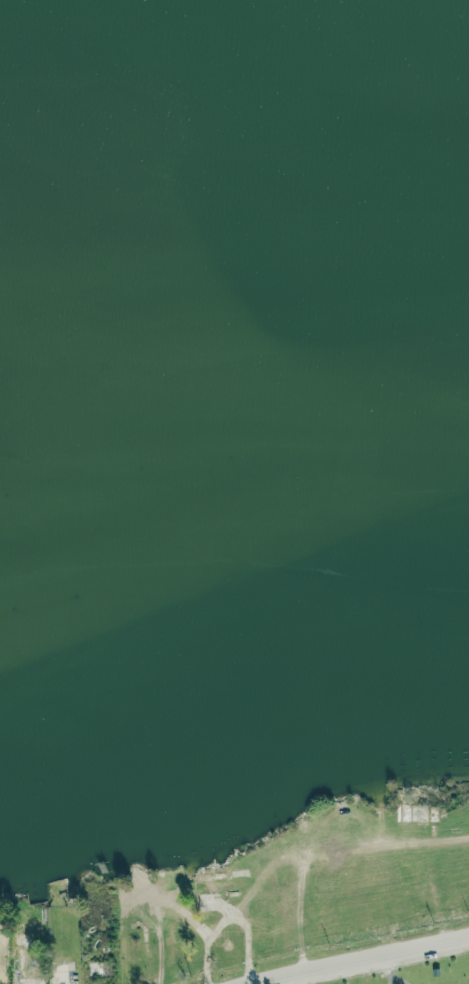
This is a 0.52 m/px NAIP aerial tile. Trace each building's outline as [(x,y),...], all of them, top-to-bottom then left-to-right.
[(71,898),(59,897),(59,889),(71,890),(71,898)] [(111,959),(112,977),(86,977),(86,960),(111,959)] [(50,963),(50,983),(77,983),(77,962),(50,963)]
